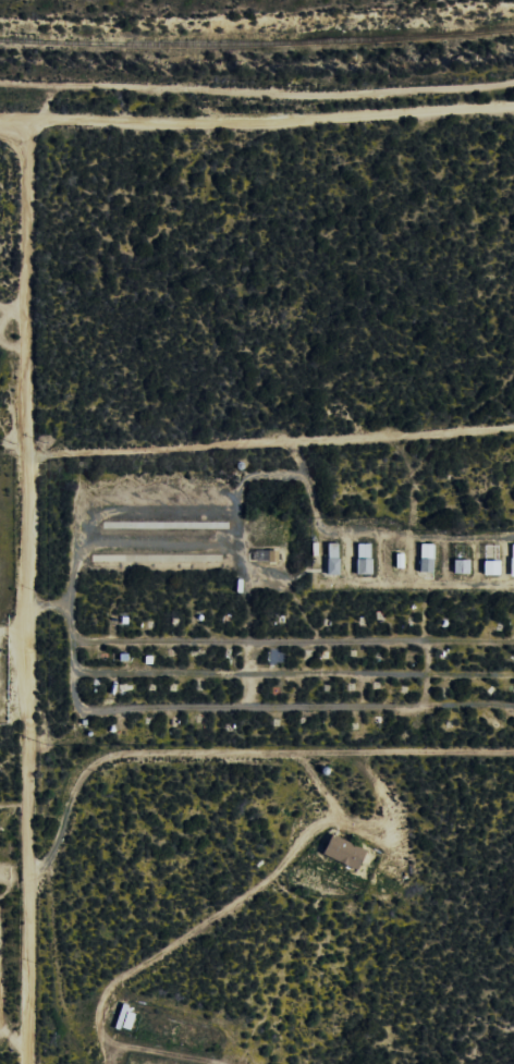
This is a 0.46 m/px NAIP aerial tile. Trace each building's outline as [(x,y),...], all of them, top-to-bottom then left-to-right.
[(329,574),(342,574),(340,543),(327,543),(329,574)] [(374,574),(373,543),(358,544),(359,574),(374,574)] [(422,572),(435,572),(435,544),(422,544),(422,572)] [(456,573),(472,573),(472,560),(456,560),(456,573)] [(503,574),(502,560),(485,560),(486,574),(503,574)] [(370,851),(334,835),(325,855),(361,871),(370,851)]
